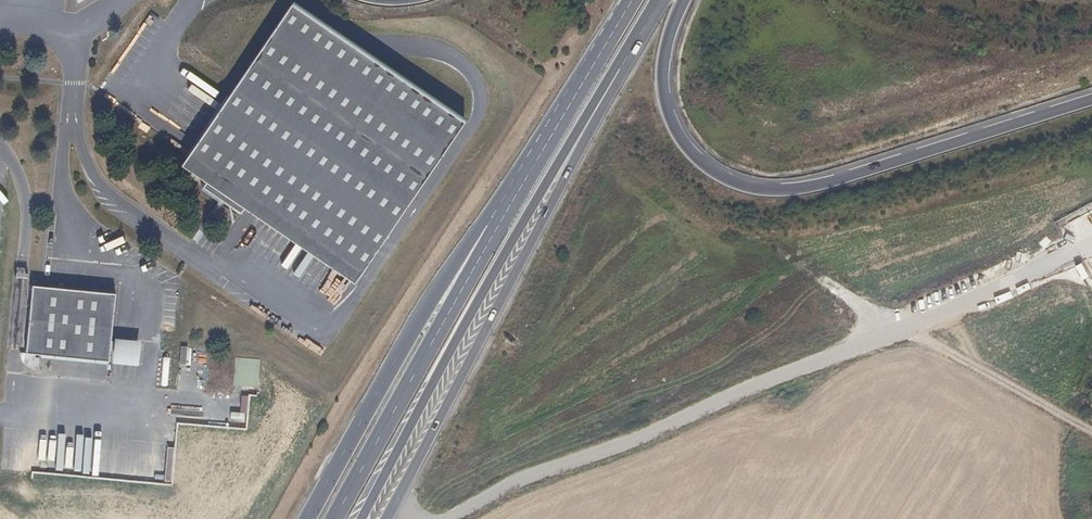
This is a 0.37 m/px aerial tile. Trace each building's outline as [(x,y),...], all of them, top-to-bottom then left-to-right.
[(251,204),(257,209),(364,278),(453,144),(467,122),(289,5),(226,101),(186,161),(211,178),(201,193),(241,219),(251,204)] [(245,238),(233,254),(242,261),(254,244),(245,238)] [(108,290),(33,284),(24,284),(19,352),(103,358),(108,290)] [(140,365),(141,340),(115,339),(113,364),(140,365)] [(235,358),(234,386),(259,387),(260,358),(235,358)] [(242,414),(250,415),(251,396),(243,396),(242,414)]
